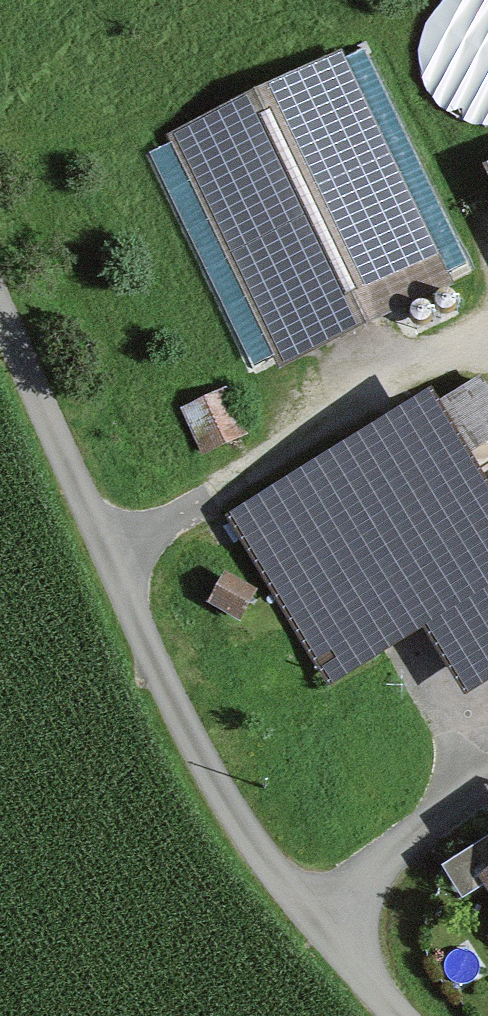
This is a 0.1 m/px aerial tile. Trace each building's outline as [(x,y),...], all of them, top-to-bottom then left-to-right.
[(444,270),(352,65),(177,143),(282,378),(403,324),(390,294),(444,270)] [(234,401),(204,415),(223,454),(253,439),(234,401)] [(432,411),(286,509),(393,669),(451,630),(487,686),(487,495),(432,411)] [(275,599),(240,581),(227,607),(262,625),(275,599)]
